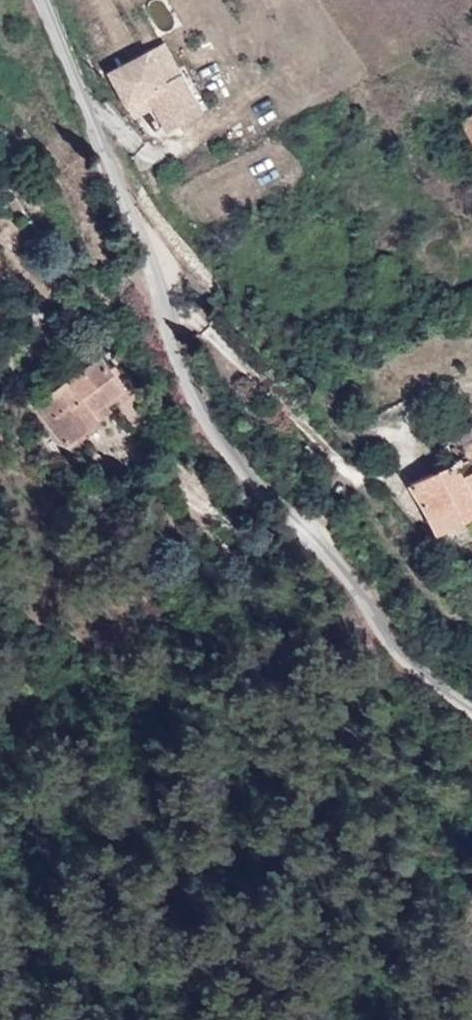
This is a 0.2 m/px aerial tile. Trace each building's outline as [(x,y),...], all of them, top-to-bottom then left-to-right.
[(149,53),(112,74),(135,116),(154,106),(168,131),(191,118),(184,106),(194,100),(182,77),(167,85),(149,53)] [(184,106),(191,118),(201,113),(194,100),(184,106)] [(461,122),(471,139),(471,116),(461,122)] [(69,381),(37,405),(67,444),(113,409),(109,403),(127,389),(102,358),(70,383),(69,381)] [(460,465),(471,459),(471,428),(454,437),(461,449),(464,448),(468,457),(412,484),(430,515),(439,533),(471,518),(471,489),(466,476),(460,465)]
